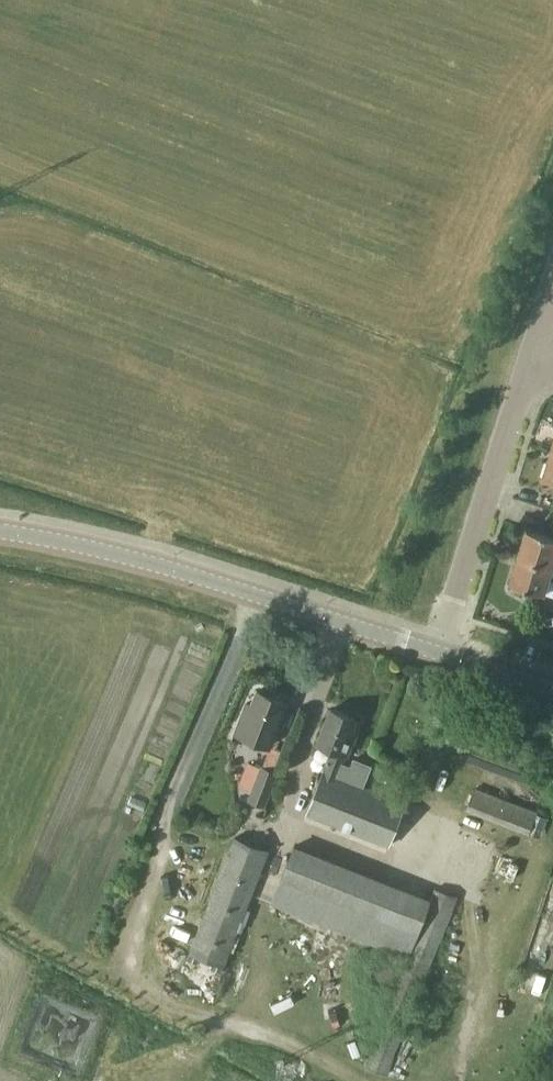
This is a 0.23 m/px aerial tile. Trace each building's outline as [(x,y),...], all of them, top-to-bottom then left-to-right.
[(550,450),(542,476),(552,480),(552,451),(550,450)] [(517,555),(552,566),(552,537),(525,528),(517,555)] [(508,582),(545,593),(550,578),(552,579),(552,566),(517,555),(508,582)] [(251,700),(246,699),(233,732),(271,747),(289,700),(256,687),(251,700)] [(330,749),(305,813),(389,846),(407,801),(363,784),(371,765),(353,757),(350,766),(343,763),(346,755),(348,756),(357,733),(353,732),(358,720),(359,717),(330,706),(315,743),(330,749)] [(264,807),(278,772),(260,765),(247,800),(264,807)] [(536,811),(473,788),(464,810),(527,834),(536,811)] [(224,965),(269,849),(234,835),(188,951),(224,965)] [(431,897),(294,843),(270,903),(407,957),(365,1064),(388,1073),(458,895),(435,887),(431,897)]
